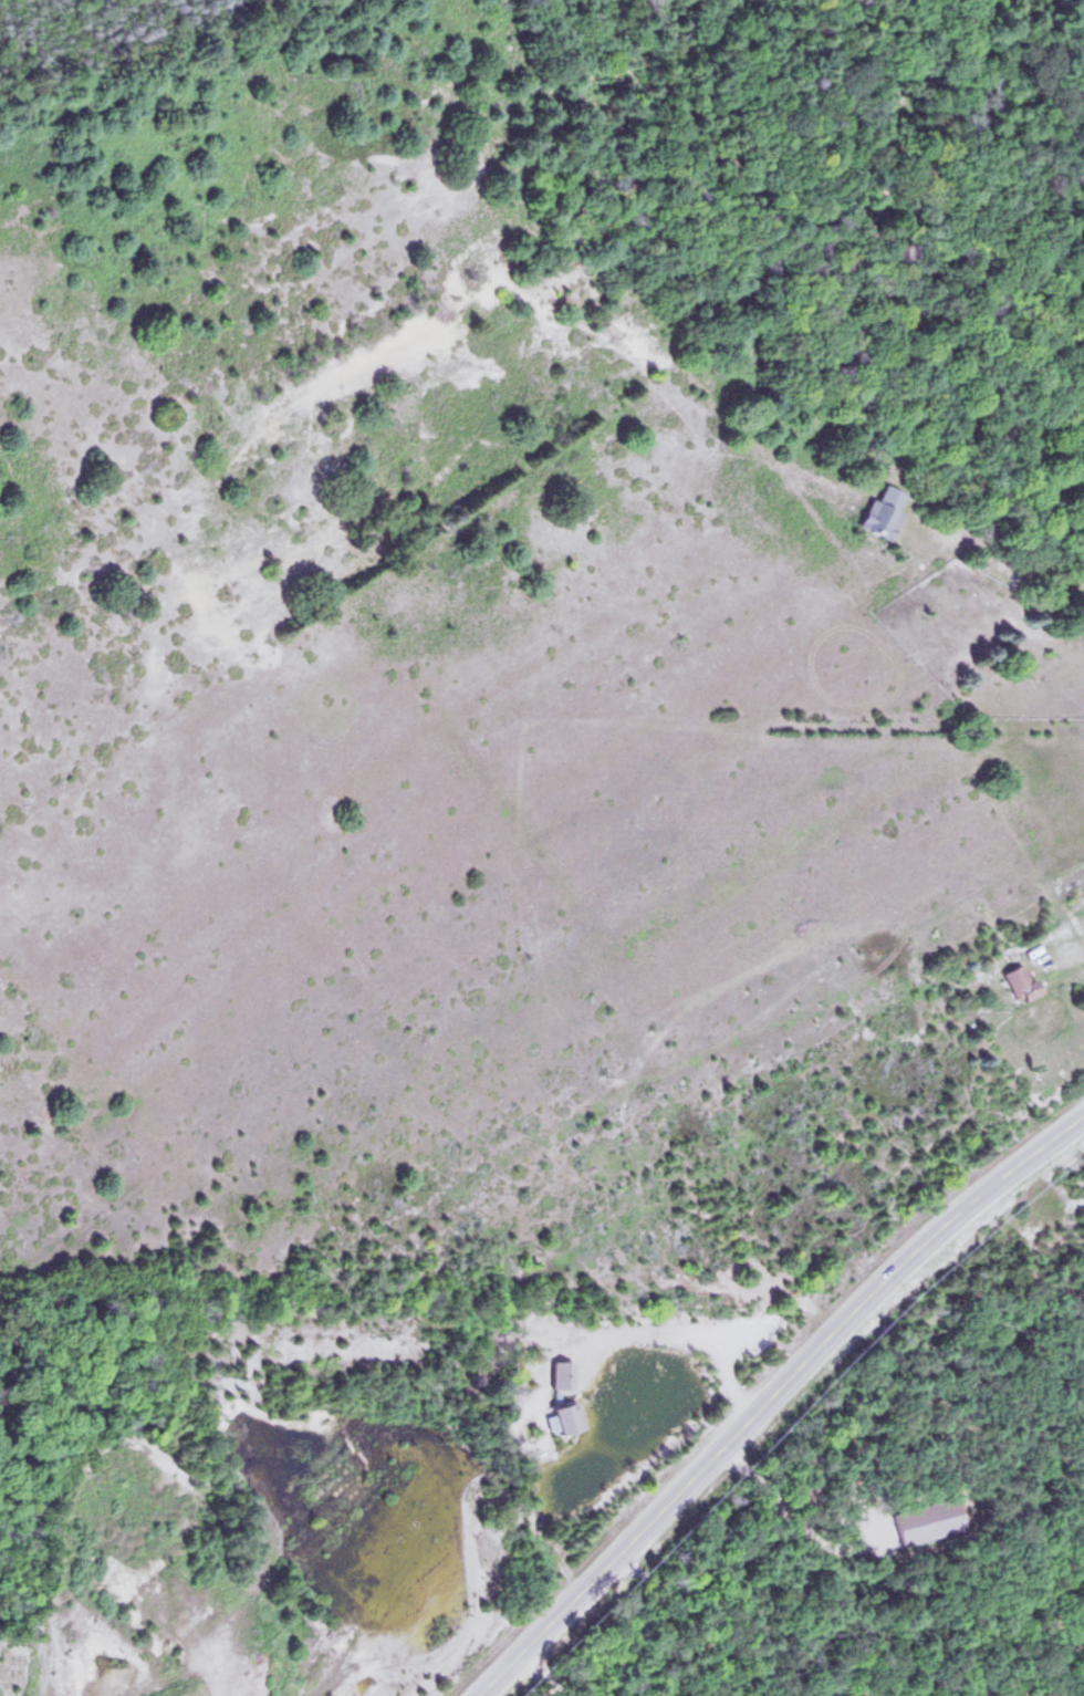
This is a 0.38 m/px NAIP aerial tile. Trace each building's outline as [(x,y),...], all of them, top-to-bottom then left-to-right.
[(874,495),(861,526),(892,538),(911,492),(887,483),(880,498),(874,495)] [(1042,991),(1027,960),(1004,971),(1019,1002),(1042,991)] [(554,1387),(576,1387),(576,1359),(554,1359),(554,1387)] [(586,1427),(578,1401),(555,1407),(563,1433),(586,1427)]
